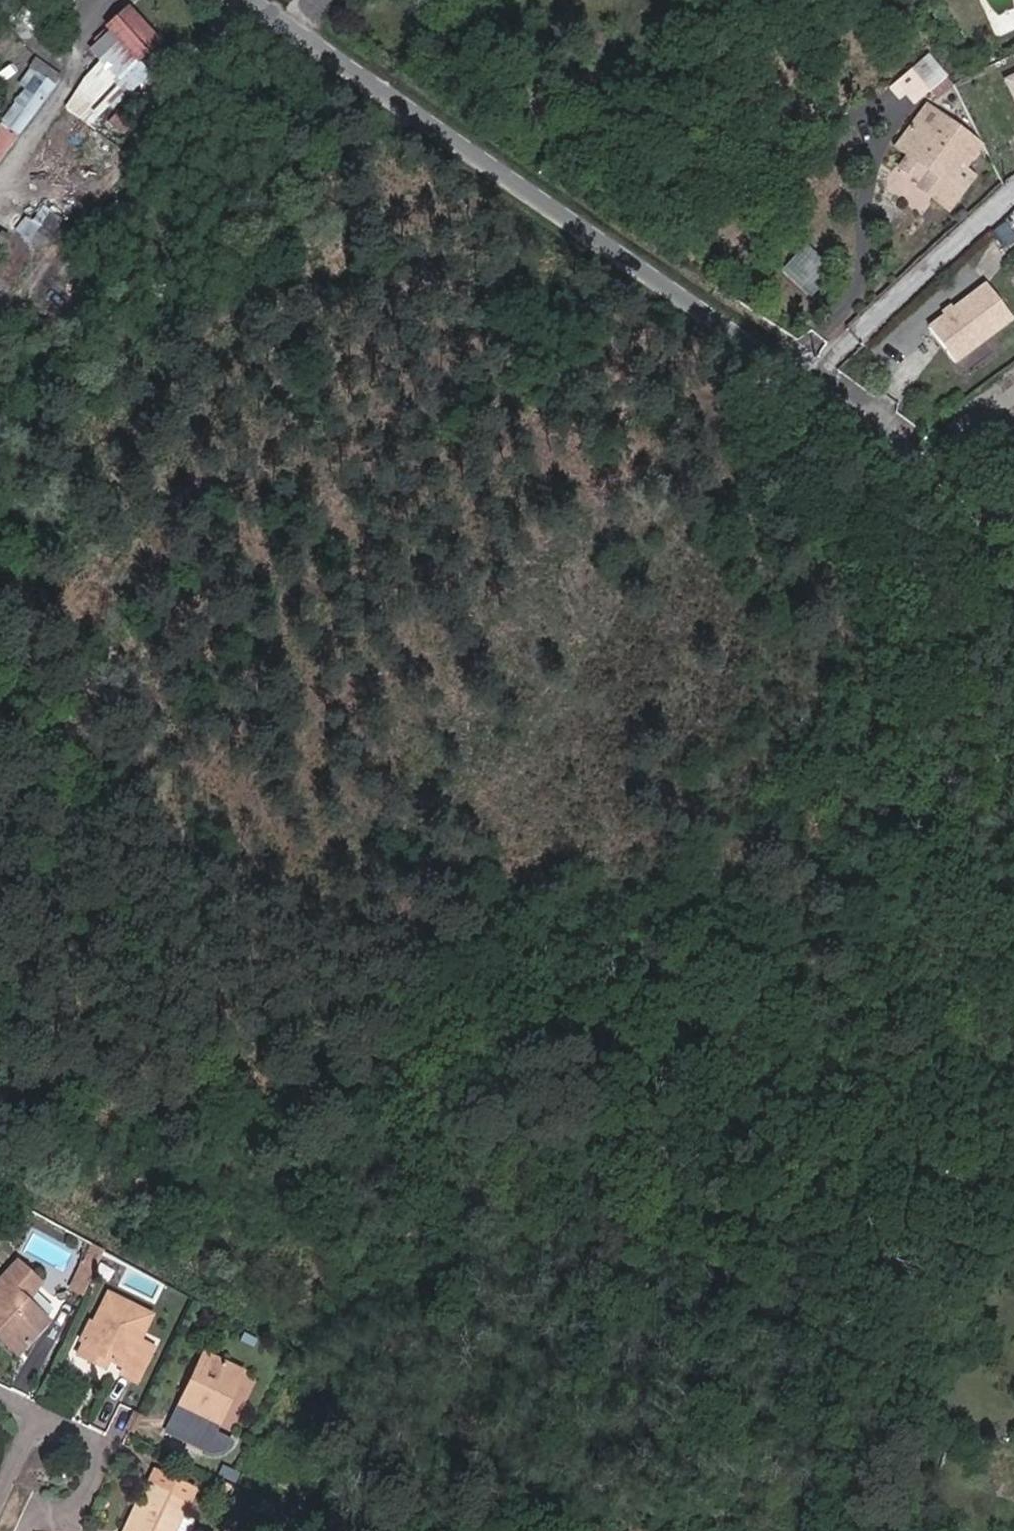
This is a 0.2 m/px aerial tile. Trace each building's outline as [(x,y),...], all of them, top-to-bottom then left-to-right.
[(776,10),(796,2),(795,0),(772,0),(776,10)] [(92,158),(158,79),(140,64),(159,47),(130,10),(109,28),(122,45),(103,60),(122,84),(73,142),(92,158)] [(140,64),(158,79),(172,62),(159,47),(140,64)] [(955,73),(934,55),(921,72),(943,89),(955,73)] [(46,62),(0,125),(0,154),(3,156),(55,86),(52,83),(60,72),(46,62)] [(1004,77),(1013,98),(1013,72),(1004,77)] [(919,182),(931,165),(945,174),(933,191),(951,202),(971,172),(962,166),(979,141),(940,115),(930,130),(918,122),(902,146),(907,149),(894,165),(919,182)] [(945,174),(931,165),(919,182),(933,191),(945,174)] [(800,241),(794,249),(826,270),(831,263),(800,241)] [(826,270),(794,249),(783,265),(814,287),(826,270)] [(987,280),(926,325),(956,365),(1013,322),(1013,317),(987,280)] [(1003,413),(1013,427),(1013,405),(1003,413)] [(30,1304),(43,1287),(20,1267),(0,1291),(0,1340),(21,1358),(51,1324),(30,1304)] [(83,1297),(93,1274),(80,1268),(70,1290),(83,1297)] [(108,1301),(79,1361),(103,1372),(107,1361),(126,1370),(123,1376),(140,1385),(156,1354),(140,1347),(153,1320),(108,1301)] [(208,1452),(215,1434),(249,1354),(214,1338),(172,1436),(208,1452)] [(232,1442),(215,1434),(208,1452),(209,1452),(210,1453),(211,1453),(212,1453),(212,1454),(213,1454),(214,1454),(215,1454),(216,1454),(217,1454),(218,1454),(219,1454),(220,1454),(220,1453),(221,1453),(222,1453),(223,1452),(224,1452),(225,1451),(226,1451),(226,1450),(227,1450),(228,1449),(228,1448),(229,1448),(229,1447),(230,1446),(230,1445),(231,1444),(231,1443),(232,1442)] [(136,1530),(179,1530),(195,1491),(156,1474),(149,1489),(152,1492),(152,1495),(136,1530)]
